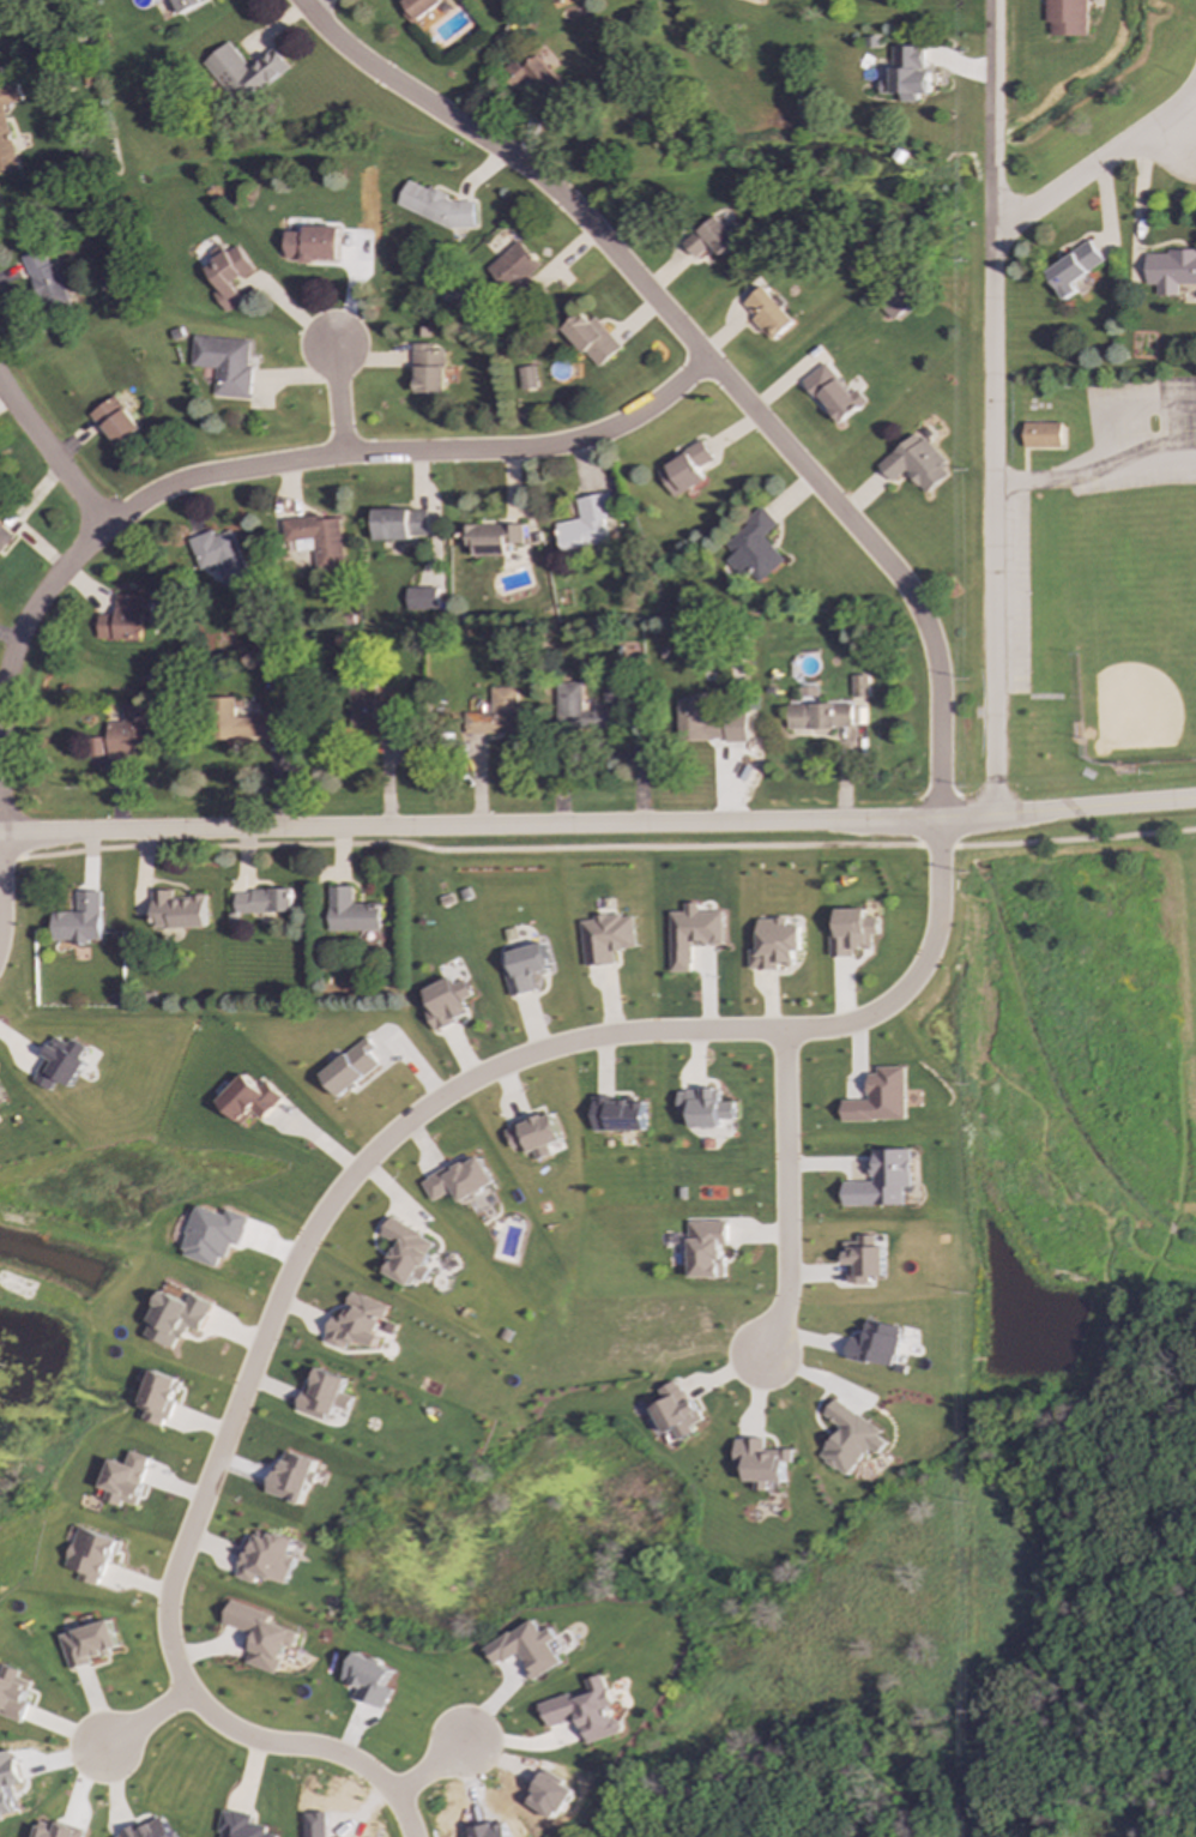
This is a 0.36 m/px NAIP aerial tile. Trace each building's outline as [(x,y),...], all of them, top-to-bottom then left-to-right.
[(206,1),(205,0),(174,0),(182,14),(206,1)] [(1045,23),(1051,23),(1051,36),(1087,36),(1087,0),(1046,0),(1045,23)] [(248,67),(228,42),(203,62),(237,106),(288,66),(273,48),(248,67)] [(893,46),(892,82),(881,82),(880,94),(901,95),(901,102),(918,102),(918,95),(929,95),(930,70),(923,70),(924,46),(893,46)] [(525,77),(546,101),(563,85),(533,53),(519,66),(513,59),(500,72),(514,88),(525,77)] [(4,106),(20,102),(17,83),(0,86),(0,171),(17,168),(4,106)] [(473,201),(463,201),(428,188),(427,188),(406,180),(397,206),(453,228),(475,228),(473,201)] [(720,255),(737,240),(714,215),(683,243),(696,258),(711,245),(720,255)] [(338,227),(303,225),(303,231),(285,231),(285,260),(338,261),(338,227)] [(542,266),(517,240),(485,270),(511,295),(542,266)] [(1104,263),(1091,241),(1045,270),(1063,300),(1077,291),(1071,282),(1104,263)] [(253,270),(236,245),(204,267),(218,289),(213,293),(225,313),(242,302),(231,284),(253,270)] [(46,247),(22,257),(43,313),(67,305),(46,247)] [(1146,252),(1146,285),(1155,285),(1155,295),(1178,295),(1178,284),(1195,284),(1195,251),(1146,252)] [(741,307),(772,341),(793,320),(762,287),(741,307)] [(911,303),(896,288),(877,305),(893,320),(911,303)] [(620,348),(584,309),(562,329),(597,368),(620,348)] [(213,397),(248,398),(252,339),(193,337),(192,367),(216,368),(213,397)] [(445,350),(434,351),(434,343),(412,344),(413,393),(445,393),(445,350)] [(803,381),(839,424),(868,402),(857,389),(851,393),(826,362),(803,381)] [(536,389),(534,366),(519,367),(520,390),(536,389)] [(114,447),(139,430),(116,396),(91,411),(114,447)] [(1062,423),(1025,422),(1025,447),(1062,448),(1062,423)] [(926,494),(948,474),(941,466),(947,462),(925,439),(920,442),(913,434),(878,466),(893,482),(905,471),(926,494)] [(705,480),(697,468),(713,459),(703,441),(656,468),(672,498),(705,480)] [(575,499),(579,518),(555,524),(561,552),(608,542),(603,519),(614,517),(609,493),(575,499)] [(374,540),(427,538),(427,508),(373,510),(374,540)] [(784,561),(763,536),(777,525),(763,508),(723,543),(733,555),(726,561),(741,578),(747,573),(756,584),(784,561)] [(338,518),(321,519),(321,514),(280,519),(283,542),(313,538),(316,570),(344,566),(338,518)] [(506,556),(506,544),(523,544),(521,524),(459,525),(459,547),(475,546),(475,556),(506,556)] [(0,526),(0,548),(11,536),(0,526)] [(249,579),(231,530),(213,536),(211,530),(188,540),(200,571),(213,566),(222,589),(249,579)] [(140,640),(141,595),(114,595),(114,614),(97,614),(97,639),(140,640)] [(851,698),(868,697),(868,675),(851,675),(851,698)] [(556,683),(557,730),(615,729),(615,706),(593,706),(593,712),(582,712),(582,682),(556,683)] [(603,701),(628,701),(628,683),(603,682),(603,701)] [(817,687),(801,686),(799,703),(816,704),(817,687)] [(395,735),(394,703),(375,703),(374,687),(352,688),(354,735),(395,735)] [(517,687),(490,687),(490,712),(465,712),(465,733),(518,731),(517,687)] [(235,716),(235,698),(215,698),(217,740),(282,737),(282,713),(235,716)] [(748,741),(748,717),(705,717),(705,698),(678,698),(678,741),(748,741)] [(787,730),(851,728),(851,704),(787,705),(787,730)] [(147,749),(146,705),(121,705),(122,722),(105,723),(107,758),(131,757),(131,751),(147,749)] [(381,930),(381,903),(354,904),(352,886),(330,886),(331,932),(381,930)] [(206,927),(204,896),(171,897),(171,890),(151,890),(152,929),(206,927)] [(291,890),(235,891),(236,914),(292,913),(291,890)] [(99,891),(77,892),(78,913),(52,913),(53,940),(70,940),(70,942),(101,941),(99,891)] [(723,911),(699,911),(699,903),(684,903),(684,913),(670,913),(670,971),(691,972),(691,944),(723,944),(723,911)] [(830,957),(853,957),(853,950),(872,948),(871,935),(878,935),(878,916),(866,916),(866,909),(836,910),(838,926),(829,926),(830,957)] [(633,914),(593,916),(593,920),(581,921),(584,966),(615,964),(614,950),(635,948),(633,914)] [(801,926),(787,927),(786,918),(757,920),(759,950),(749,950),(749,970),(779,970),(779,965),(795,965),(793,951),(802,951),(801,926)] [(536,992),(532,975),(551,971),(545,944),(509,951),(513,970),(506,971),(511,998),(536,992)] [(425,989),(431,1005),(425,1008),(435,1031),(469,1017),(453,978),(425,989)] [(72,1088),(86,1061),(80,1058),(86,1048),(71,1040),(68,1044),(56,1037),(32,1080),(50,1091),(58,1079),(72,1088)] [(380,1065),(372,1054),(376,1049),(368,1037),(321,1074),(339,1098),(380,1065)] [(905,1120),(904,1066),(877,1067),(877,1074),(866,1074),(868,1101),(841,1101),(842,1121),(905,1120)] [(218,1102),(242,1125),(254,1112),(264,1120),(284,1098),(266,1080),(259,1088),(244,1074),(218,1102)] [(691,1127),(720,1127),(720,1119),(735,1119),(735,1102),(719,1102),(719,1090),(678,1090),(678,1113),(691,1113),(691,1127)] [(646,1131),(645,1101),(614,1102),(614,1096),(592,1096),(593,1132),(646,1131)] [(526,1155),(563,1140),(552,1110),(513,1126),(514,1128),(503,1132),(511,1151),(523,1146),(526,1155)] [(904,1205),(902,1187),(911,1187),(910,1150),(871,1150),(871,1182),(842,1182),(842,1206),(904,1205)] [(495,1183),(481,1156),(470,1162),(469,1158),(423,1182),(433,1201),(454,1191),(460,1201),(495,1183)] [(180,1255),(217,1267),(221,1258),(226,1259),(231,1243),(238,1246),(249,1217),(228,1210),(225,1216),(198,1206),(180,1255)] [(382,1236),(397,1243),(383,1273),(410,1287),(415,1278),(423,1282),(431,1266),(425,1264),(436,1241),(391,1218),(382,1236)] [(690,1278),(724,1277),(723,1245),(727,1245),(727,1221),(689,1222),(690,1278)] [(883,1247),(876,1247),(875,1235),(858,1236),(858,1242),(845,1242),(846,1284),(870,1284),(870,1277),(884,1277),(883,1247)] [(213,1303),(189,1294),(187,1301),(162,1290),(143,1336),(177,1350),(187,1326),(201,1332),(213,1303)] [(325,1343),(344,1349),(346,1342),(357,1345),(358,1342),(375,1348),(382,1325),(383,1325),(389,1305),(352,1293),(348,1307),(349,1308),(345,1319),(333,1315),(325,1343)] [(901,1327),(866,1320),(863,1341),(851,1338),(847,1359),(893,1368),(901,1327)] [(349,1379),(319,1368),(312,1392),(306,1391),(298,1410),(330,1422),(336,1405),(351,1411),(356,1397),(344,1392),(349,1379)] [(146,1410),(144,1421),(167,1427),(180,1378),(151,1371),(140,1408),(146,1410)] [(659,1390),(664,1402),(653,1408),(670,1445),(695,1433),(691,1426),(703,1420),(693,1398),(687,1401),(677,1380),(659,1390)] [(882,1431),(835,1398),(823,1415),(840,1427),(819,1457),(848,1477),(869,1447),(878,1454),(887,1443),(878,1437),(882,1431)] [(784,1484),(785,1462),(792,1462),(792,1450),(763,1450),(765,1439),(736,1438),(735,1468),(745,1468),(745,1482),(755,1482),(755,1483),(784,1484)] [(138,1506),(152,1458),(131,1451),(127,1464),(111,1459),(102,1488),(109,1490),(105,1501),(122,1506),(123,1501),(138,1506)] [(101,1588),(117,1540),(80,1526),(66,1566),(84,1572),(81,1580),(101,1588)] [(295,1558),(289,1555),(294,1541),(256,1528),(249,1549),(246,1548),(235,1577),(255,1584),(258,1576),(285,1585),(295,1558)] [(223,1624),(249,1633),(243,1650),(249,1651),(244,1664),(276,1674),(284,1648),(291,1650),(297,1632),(268,1622),(272,1614),(230,1601),(223,1624)] [(561,1664),(549,1644),(556,1639),(550,1628),(540,1633),(532,1619),(484,1649),(495,1667),(518,1654),(533,1680),(561,1664)] [(119,1649),(110,1620),(60,1634),(70,1670),(90,1664),(89,1657),(119,1649)] [(343,1681),(360,1687),(355,1698),(386,1709),(393,1690),(386,1687),(393,1668),(355,1652),(343,1681)] [(19,1678),(20,1672),(2,1664),(0,1671),(0,1715),(19,1722),(34,1684),(19,1678)] [(539,1704),(546,1728),(578,1718),(586,1745),(622,1734),(605,1674),(586,1680),(590,1691),(572,1696),(572,1694),(539,1704)] [(12,1749),(0,1752),(0,1816),(17,1812),(11,1785),(19,1783),(12,1749)] [(276,1835),(265,1833),(266,1826),(249,1824),(250,1814),(223,1809),(218,1836),(275,1836),(276,1835)] [(163,1817),(138,1829),(137,1825),(114,1836),(172,1836),(163,1817)] [(75,1829),(58,1823),(54,1833),(38,1827),(35,1836),(73,1836),(75,1829)]
